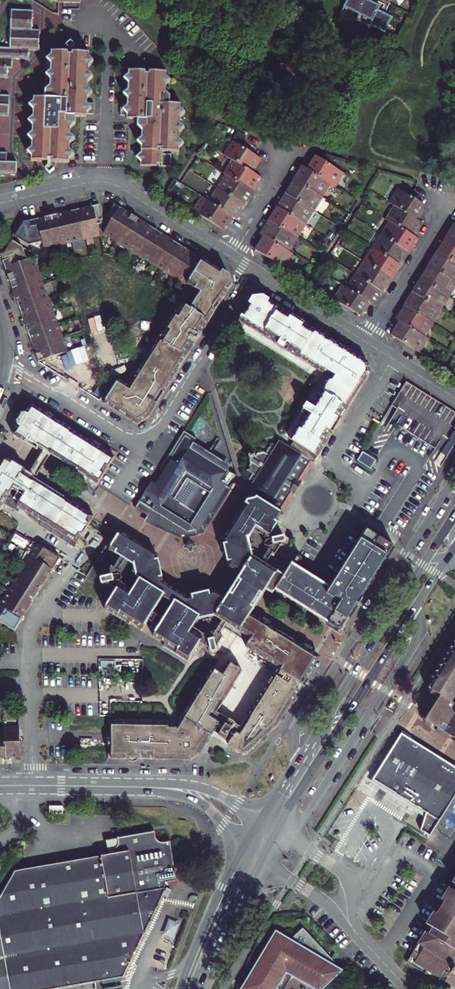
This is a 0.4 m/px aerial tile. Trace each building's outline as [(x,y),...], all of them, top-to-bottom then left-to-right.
[(368,0),(348,0),(342,13),(371,27),(372,25),(386,31),(393,17),(379,10),(381,6),(368,0)] [(11,9),(10,28),(24,29),(24,25),(27,21),(34,21),(35,10),(11,9)] [(10,28),(10,38),(40,39),(40,29),(34,29),(34,21),(27,21),(24,25),(24,29),(10,28)] [(10,38),(10,47),(22,47),(21,58),(29,59),(29,49),(39,49),(40,39),(10,38)] [(76,45),(71,40),(66,45),(71,49),(76,45)] [(5,56),(4,67),(8,67),(12,68),(12,58),(21,58),(22,47),(10,47),(0,47),(0,56),(5,56)] [(76,124),(76,115),(87,116),(87,114),(94,114),(94,103),(88,102),(88,98),(93,92),(88,87),(88,81),(93,77),(89,72),(89,65),(94,62),(89,56),(89,53),(73,52),(73,54),(69,54),(69,52),(52,51),(52,53),(47,53),(45,98),(34,97),(34,101),(38,106),(33,111),(33,117),(37,122),(33,126),(33,133),(28,137),(33,141),(32,148),(28,152),(33,157),(32,160),(49,161),(49,159),(53,159),(53,161),(67,162),(69,162),(70,158),(75,155),(70,150),(71,142),(76,138),(71,134),(71,127),(76,124)] [(172,80),(167,75),(168,71),(158,71),(158,70),(129,69),(129,74),(124,79),(128,83),(128,89),(123,94),(128,98),(128,104),(121,104),(121,115),(127,115),(127,118),(138,119),(138,126),(143,131),(142,136),(140,139),(142,140),(139,143),(142,146),(141,152),(136,157),(141,162),(141,165),(159,166),(159,163),(162,163),(162,166),(172,166),(172,154),(164,154),(164,150),(180,151),(180,148),(185,144),(180,139),(180,133),(186,128),(181,124),(181,117),(187,112),(182,107),(182,103),(166,102),(166,99),(171,99),(171,95),(166,90),(167,84),(172,80)] [(10,105),(11,94),(0,94),(0,105),(10,105)] [(10,115),(10,105),(0,105),(0,114),(10,115)] [(236,162),(253,172),(262,158),(235,142),(231,149),(233,150),(228,157),(236,162)] [(316,154),(307,168),(327,180),(336,186),(345,172),(316,154)] [(0,162),(0,176),(4,176),(4,172),(17,172),(18,162),(7,162),(0,162)] [(226,175),(253,191),(261,177),(253,172),(236,162),(232,168),(230,167),(226,174),(226,175)] [(55,168),(50,164),(46,168),(50,172),(55,168)] [(295,179),(321,196),(326,189),(323,187),(327,180),(307,168),(302,165),(294,179),(295,179)] [(221,190),(246,205),(254,192),(253,191),(226,175),(218,188),(221,190)] [(295,179),(286,192),(311,209),(316,201),(318,203),(322,196),(321,196),(295,179)] [(425,205),(399,188),(391,201),(397,206),(419,219),(425,210),(423,209),(425,205)] [(215,195),(210,202),(234,217),(237,219),(246,205),(221,190),(217,196),(215,195)] [(278,206),(302,222),(307,214),(309,216),(313,210),(311,209),(286,192),(278,206)] [(210,202),(201,197),(193,210),(225,230),(234,217),(210,202)] [(132,214),(115,203),(107,215),(109,217),(107,220),(110,222),(104,232),(116,240),(132,214)] [(101,204),(79,208),(86,239),(101,236),(98,223),(102,222),(101,219),(104,219),(101,204)] [(269,220),(296,237),(301,230),(298,228),(302,222),(278,206),(269,220)] [(419,219),(397,206),(393,212),(395,214),(391,221),(395,223),(415,236),(424,223),(419,219)] [(79,208),(64,212),(72,243),(86,239),(79,208)] [(64,212),(51,215),(58,246),(72,243),(64,212)] [(145,222),(132,214),(116,240),(128,248),(145,222)] [(51,215),(38,219),(43,242),(45,249),(58,246),(51,215)] [(19,230),(16,229),(13,234),(30,245),(43,242),(38,219),(24,222),(19,230)] [(269,220),(260,233),(286,249),(291,241),(293,243),(296,237),(269,220)] [(157,229),(145,222),(128,248),(140,256),(157,229)] [(415,236),(395,223),(390,230),(388,229),(384,235),(410,252),(419,239),(415,236)] [(446,237),(454,242),(454,223),(446,237)] [(168,237),(157,229),(140,256),(151,263),(168,237)] [(264,235),(256,249),(283,265),(287,259),(288,261),(293,253),(286,249),(264,235)] [(410,252),(384,235),(380,242),(382,243),(378,250),(402,265),(410,252)] [(180,244),(168,237),(151,263),(163,271),(180,244)] [(446,237),(438,250),(454,261),(454,242),(446,237)] [(5,268),(28,260),(23,247),(10,239),(7,244),(10,246),(5,253),(1,254),(5,268)] [(192,251),(180,244),(163,271),(175,278),(192,251)] [(378,250),(371,246),(366,253),(371,256),(367,262),(393,279),(402,265),(378,250)] [(438,250),(429,263),(430,264),(454,280),(454,261),(438,250)] [(204,259),(192,251),(175,278),(187,286),(188,284),(204,259)] [(10,281),(39,271),(34,257),(28,260),(5,268),(10,281)] [(230,275),(204,259),(188,284),(201,293),(191,309),(181,303),(177,310),(172,312),(173,316),(166,328),(161,329),(163,334),(129,387),(119,380),(104,403),(138,424),(149,417),(232,283),(230,275)] [(385,292),(393,279),(367,262),(362,269),(360,267),(356,274),(360,276),(385,292)] [(430,264),(422,277),(449,295),(450,296),(454,289),(454,280),(430,264)] [(15,294),(44,285),(39,271),(10,281),(15,294)] [(376,306),(385,292),(360,276),(356,283),(354,282),(349,289),(371,303),(376,306)] [(449,295),(422,277),(413,291),(438,307),(442,309),(447,302),(445,301),(449,295)] [(19,308),(49,298),(44,285),(15,294),(19,308)] [(363,316),(371,303),(349,289),(345,286),(341,293),(338,291),(334,298),(363,316)] [(438,307),(413,291),(404,304),(405,305),(432,322),(436,315),(434,313),(438,307)] [(290,439),(318,457),(333,432),(357,394),(371,372),(369,362),(348,349),(321,332),(294,315),(271,301),(264,296),(253,298),(239,321),(322,374),(325,370),(336,377),(332,382),(328,379),(313,402),(310,399),(301,414),(304,416),(290,439)] [(24,321),(53,311),(49,298),(19,308),(24,321)] [(432,322),(405,305),(397,318),(400,321),(421,334),(426,327),(428,328),(432,322)] [(29,334),(58,324),(53,311),(24,321),(29,334)] [(421,334),(400,321),(392,334),(419,351),(423,345),(425,346),(429,339),(421,334)] [(33,348),(63,338),(58,324),(29,334),(33,348)] [(63,338),(33,348),(38,362),(68,351),(63,338)] [(396,423),(434,448),(447,456),(454,443),(454,412),(407,380),(384,416),(396,423)] [(18,426),(13,434),(49,458),(51,454),(80,473),(97,484),(115,458),(102,450),(104,447),(91,439),(89,443),(56,421),(58,418),(44,409),(42,412),(32,405),(26,413),(23,411),(15,424),(18,426)] [(396,423),(384,416),(379,424),(374,426),(389,435),(396,423)] [(204,526),(208,526),(213,518),(211,514),(216,513),(231,489),(220,482),(227,470),(216,463),(218,460),(205,451),(202,455),(192,448),(197,440),(185,432),(173,449),(175,450),(170,458),(168,457),(160,471),(166,474),(164,477),(167,479),(162,488),(156,484),(152,491),(155,492),(150,500),(144,497),(136,509),(148,516),(149,517),(156,516),(169,524),(171,530),(183,538),(203,534),(206,530),(204,526)] [(288,441),(286,444),(312,462),(314,463),(316,459),(318,457),(290,439),(288,441)] [(286,444),(280,440),(274,448),(270,446),(266,451),(259,446),(255,454),(247,455),(249,462),(244,469),(251,474),(245,483),(250,486),(247,491),(251,494),(280,512),(292,493),(290,492),(291,490),(289,489),(295,481),(297,483),(298,480),(300,481),(312,462),(286,444)] [(440,467),(447,456),(434,448),(427,459),(440,467)] [(363,451),(357,459),(370,468),(376,459),(363,451)] [(12,490),(23,497),(17,507),(76,543),(93,516),(75,505),(73,508),(34,484),(34,483),(0,462),(0,463),(0,510),(12,490)] [(248,499),(246,504),(278,523),(281,519),(284,515),(280,512),(251,494),(248,499)] [(281,546),(285,545),(284,543),(286,542),(285,538),(283,538),(282,536),(279,537),(272,533),(278,523),(246,504),(223,540),(226,553),(229,567),(262,588),(273,594),(275,591),(278,585),(285,576),(275,569),(266,564),(273,553),(275,555),(281,546)] [(149,517),(148,516),(144,522),(172,534),(182,539),(183,538),(171,530),(169,524),(156,516),(149,517)] [(367,528),(365,531),(330,587),(293,563),(285,576),(278,585),(275,591),(341,632),(395,546),(367,528)] [(131,623),(142,630),(169,587),(163,583),(160,569),(157,556),(120,533),(109,550),(122,559),(115,569),(113,568),(107,577),(102,578),(103,580),(102,580),(103,586),(104,585),(105,588),(109,587),(116,591),(105,610),(129,626),(131,623)] [(37,596),(40,592),(44,584),(47,580),(54,569),(60,559),(38,545),(0,607),(0,622),(15,632),(20,624),(26,614),(34,602),(37,596)] [(103,552),(86,579),(102,589),(105,588),(104,585),(103,586),(102,580),(103,580),(102,578),(109,565),(103,561),(106,555),(103,552)] [(216,652),(219,652),(218,647),(223,638),(219,636),(223,629),(248,645),(245,649),(278,669),(228,748),(241,756),(245,755),(278,724),(303,686),(321,658),(214,591),(201,594),(187,598),(180,594),(153,637),(165,645),(163,648),(188,663),(200,644),(208,649),(209,654),(211,653),(211,655),(217,654),(216,652)] [(427,682),(428,687),(435,691),(440,690),(442,697),(437,699),(431,708),(427,706),(420,719),(454,741),(454,708),(446,703),(445,697),(449,689),(454,687),(453,683),(454,680),(454,636),(427,682)] [(199,758),(201,753),(211,738),(223,719),(215,715),(242,673),(227,664),(224,669),(221,668),(217,674),(211,670),(174,730),(168,730),(168,725),(111,724),(111,760),(119,760),(146,761),(174,761),(191,761),(199,758)] [(427,682),(423,689),(427,707),(427,706),(431,708),(437,699),(442,697),(440,690),(435,691),(428,687),(427,682)] [(225,742),(234,726),(235,725),(229,721),(218,738),(225,742)] [(5,758),(13,758),(21,758),(21,727),(4,727),(4,732),(0,732),(0,758),(1,758),(5,758)] [(416,812),(426,818),(422,830),(430,835),(454,795),(454,766),(403,734),(398,741),(371,784),(380,790),(383,786),(409,802),(412,804),(410,809),(416,812)] [(166,886),(167,882),(168,880),(170,879),(178,878),(171,841),(164,843),(160,841),(158,840),(157,838),(155,830),(120,837),(121,842),(119,847),(115,848),(116,853),(16,871),(0,900),(0,988),(56,988),(115,979),(125,977),(167,890),(166,886)] [(438,984),(441,980),(454,988),(454,985),(454,970),(445,963),(454,948),(454,874),(402,961),(438,984)] [(312,988),(317,988),(336,971),(334,968),(298,931),(287,942),(283,939),(278,938),(273,938),(269,940),(265,943),(239,988),(271,988),(282,971),(288,964),(311,987),(312,988)] [(311,988),(312,988),(311,987),(288,964),(282,971),(311,988)]
